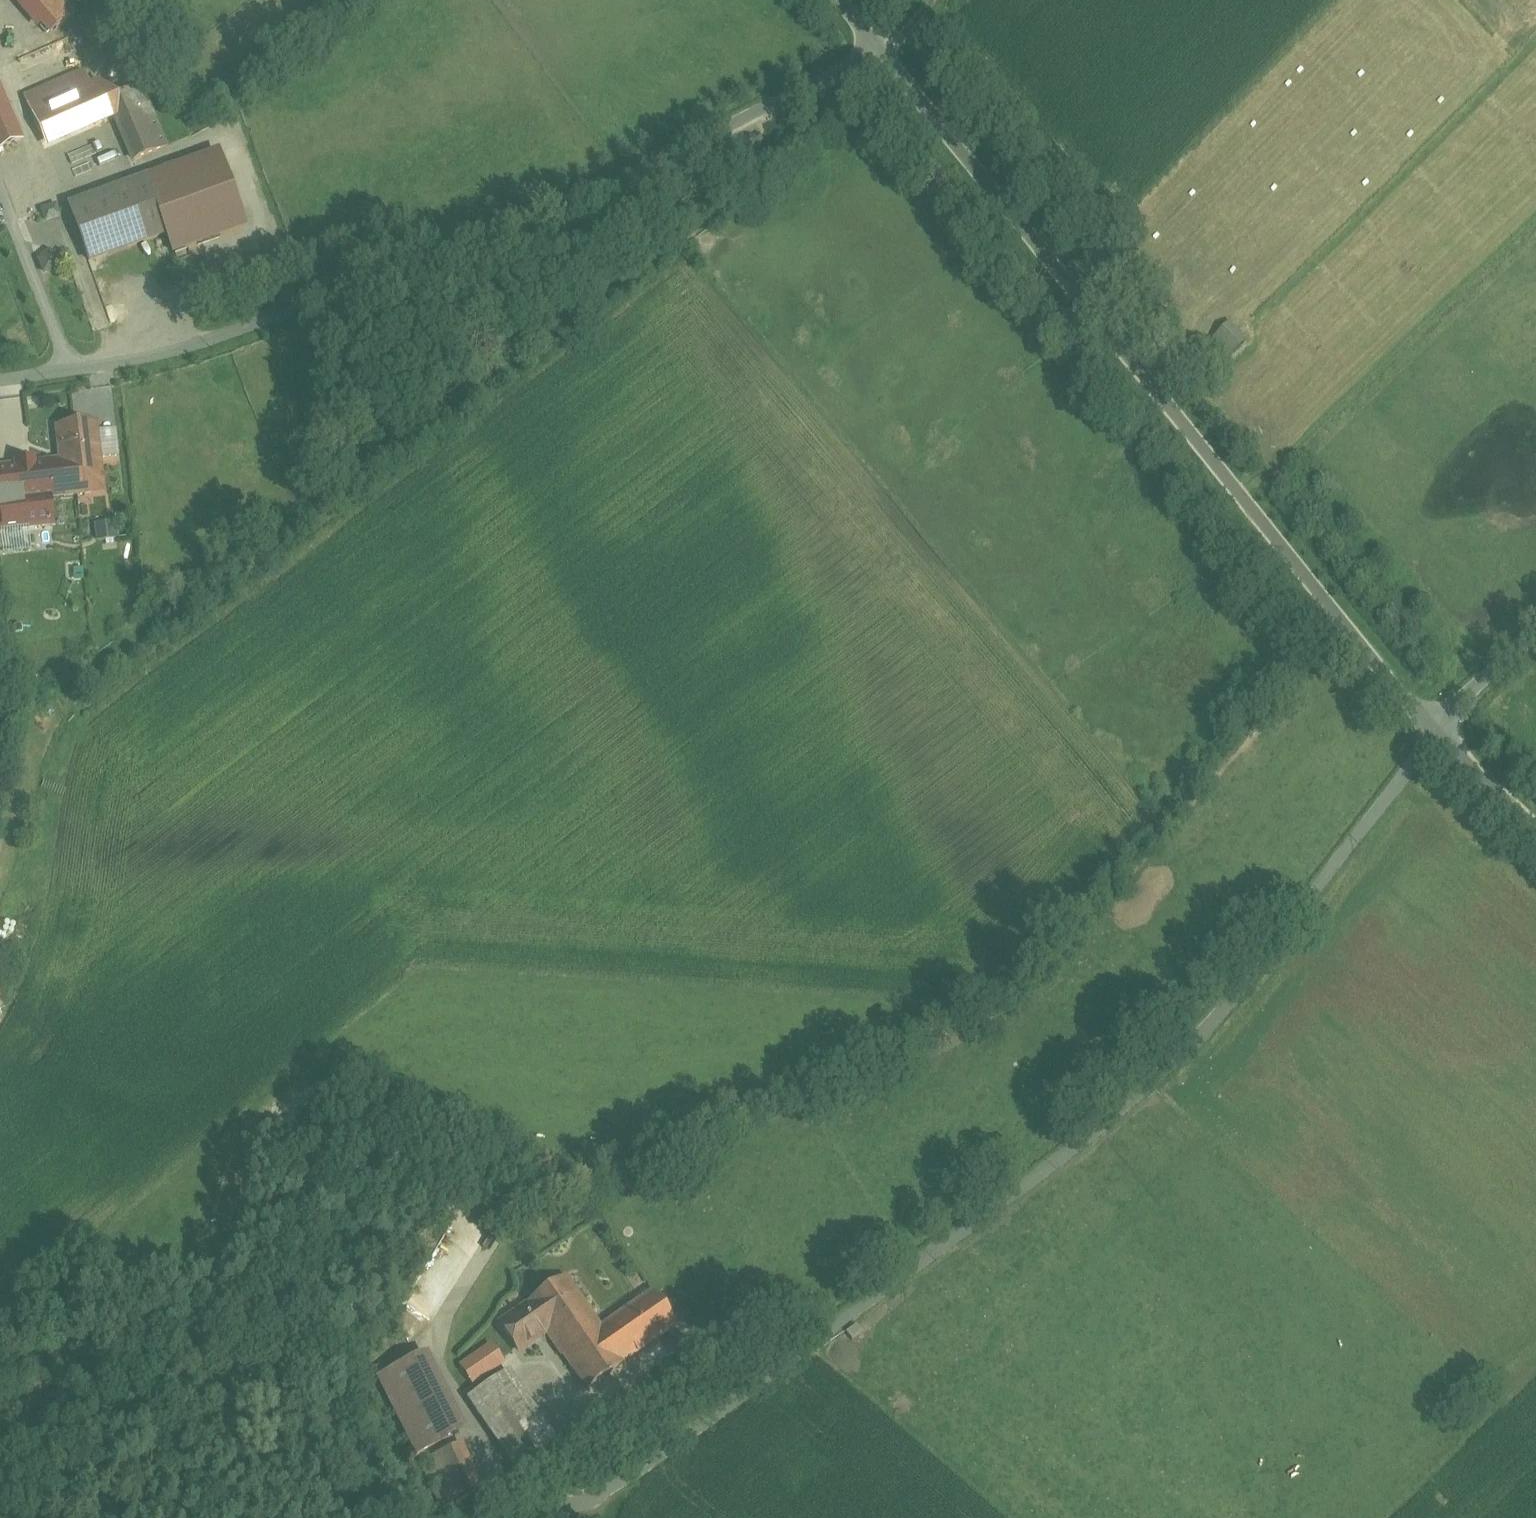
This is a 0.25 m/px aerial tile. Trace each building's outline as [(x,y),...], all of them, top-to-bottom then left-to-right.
[(36,27),(41,23),(49,33),(74,12),(64,0),(13,0),(36,27)] [(85,72),(24,98),(47,149),(107,123),(85,72)] [(142,84),(108,99),(134,160),(168,145),(142,84)] [(22,139),(0,89),(0,149),(22,139)] [(222,153),(148,179),(167,233),(174,252),(248,226),(222,153)] [(70,206),(90,261),(167,233),(148,179),(70,206)] [(8,233),(0,209),(0,235),(8,233)] [(141,244),(148,260),(164,253),(157,237),(141,244)] [(38,260),(44,273),(60,272),(62,257),(51,249),(38,260)] [(1209,339),(1227,358),(1246,340),(1228,321),(1209,339)] [(30,465),(37,525),(51,524),(48,497),(101,491),(97,455),(95,433),(94,424),(57,428),(60,461),(30,465)] [(114,431),(95,433),(97,455),(116,453),(114,431)] [(30,465),(0,468),(0,529),(37,525),(30,465)] [(115,521),(97,523),(99,540),(117,537),(115,521)] [(652,1287),(601,1321),(569,1274),(500,1319),(518,1345),(549,1325),(587,1382),(676,1324),(652,1287)] [(493,1344),(460,1365),(471,1383),(504,1363),(493,1344)] [(378,1377),(416,1454),(464,1430),(426,1353),(378,1377)] [(558,1439),(508,1371),(469,1399),(519,1468),(558,1439)] [(462,1446),(426,1462),(445,1504),(480,1488),(462,1446)]
